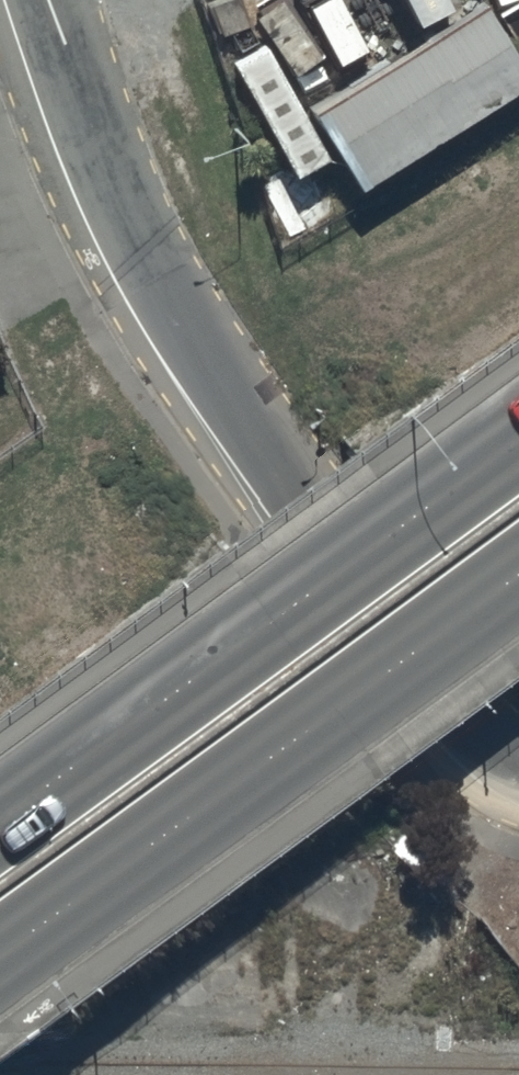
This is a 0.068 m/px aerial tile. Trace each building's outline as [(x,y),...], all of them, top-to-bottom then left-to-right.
[(314,108),(359,183),(518,86),(518,57),(486,3),(314,108)]
